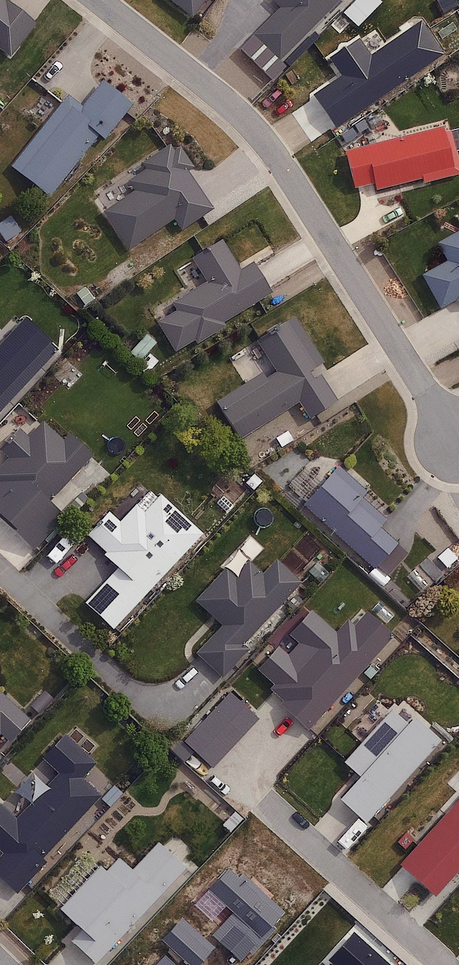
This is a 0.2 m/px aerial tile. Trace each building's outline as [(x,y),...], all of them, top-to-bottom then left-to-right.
[(12,58),(40,22),(12,0),(0,0),(0,49),(12,58)] [(195,17),(208,0),(172,0),(195,17)] [(256,35),(282,61),(343,0),(275,0),(283,8),(256,35)] [(343,75),(315,94),(338,127),(445,54),(422,21),(371,56),(359,39),(331,58),(343,75)] [(69,94),(11,167),(50,197),(100,134),(106,139),(135,103),(103,79),(83,105),(69,94)] [(447,127),(346,151),(356,193),(457,168),(447,127)] [(140,185),(103,209),(128,248),(173,219),(181,231),(216,209),(174,144),(132,172),(140,185)] [(422,276),(440,308),(456,299),(458,300),(458,230),(437,242),(448,262),(422,276)] [(208,283),(156,313),(177,349),(274,293),(255,259),(241,267),(225,239),(193,258),(208,283)] [(59,344),(26,315),(0,344),(0,411),(59,344)] [(275,371),(220,404),(240,438),(301,402),(311,418),(343,399),(296,319),(257,342),(275,371)] [(0,478),(0,514),(35,546),(63,516),(47,501),(90,455),(47,415),(29,436),(20,427),(0,448),(0,451),(14,463),(0,478)] [(339,464),(303,506),(376,568),(399,542),(381,526),(387,519),(363,498),(370,491),(339,464)] [(126,496),(89,536),(121,565),(85,603),(114,629),(203,533),(161,494),(144,513),(126,496)] [(227,568),(196,602),(221,624),(194,653),(224,680),(309,586),(278,557),(263,573),(249,561),(235,576),(227,568)] [(30,718),(0,690),(0,750),(30,718)] [(362,777),(341,800),(368,823),(443,741),(398,701),(344,760),(362,777)] [(0,810),(0,848),(6,853),(0,860),(0,876),(20,894),(113,794),(92,774),(102,762),(67,730),(42,757),(60,774),(15,822),(1,809),(0,810)] [(401,865),(435,897),(458,871),(458,803),(401,865)] [(116,853),(61,908),(82,929),(71,940),(95,964),(186,871),(157,843),(132,869),(116,853)] [(354,934),(330,960),(336,964),(388,964),(354,934)]
